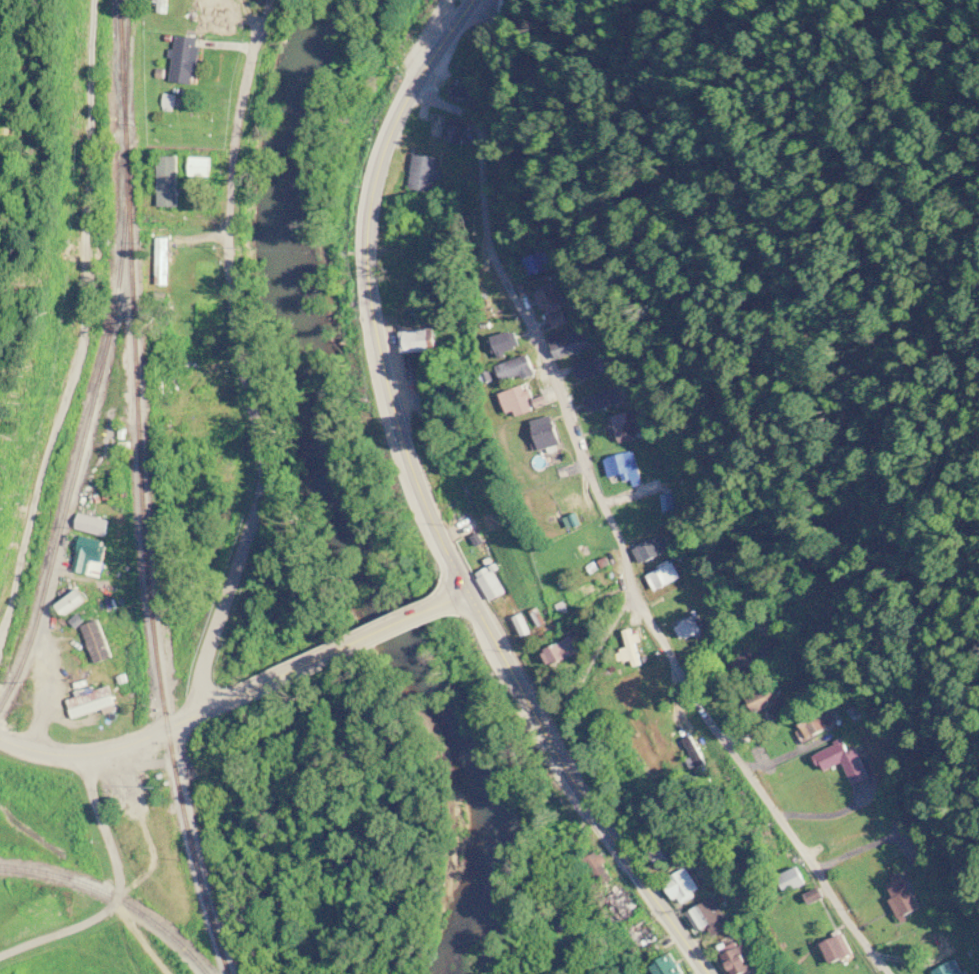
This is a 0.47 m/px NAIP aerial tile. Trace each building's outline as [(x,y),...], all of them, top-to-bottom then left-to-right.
[(200,38),(175,37),(173,83),(198,84),(200,38)] [(449,99),(466,107),(475,86),(458,78),(449,99)] [(460,143),(464,125),(450,122),(446,140),(460,143)] [(433,193),(437,157),(414,154),(409,190),(433,193)] [(152,194),(158,194),(158,208),(179,208),(179,158),(158,158),(158,166),(152,166),(152,194)] [(168,286),(168,239),(157,239),(157,286),(168,286)] [(549,270),(545,253),(523,259),(528,276),(549,270)] [(394,293),(423,293),(423,271),(394,271),(394,293)] [(535,296),(544,313),(559,305),(551,288),(535,296)] [(553,328),(566,323),(561,311),(548,316),(553,328)] [(558,360),(592,350),(585,327),(567,333),(569,337),(560,340),(560,341),(552,343),(558,360)] [(433,350),(428,329),(400,335),(405,356),(433,350)] [(518,351),(514,333),(492,339),(497,356),(518,351)] [(536,374),(529,356),(500,368),(507,386),(536,374)] [(573,366),(579,382),(606,373),(600,356),(573,366)] [(509,417),(532,415),(529,390),(507,392),(509,417)] [(619,406),(614,390),(583,399),(588,415),(619,406)] [(637,440),(630,413),(610,419),(617,445),(637,440)] [(562,446),(553,416),(534,422),(543,452),(562,446)] [(624,477),(626,484),(641,481),(635,454),(606,460),(610,479),(624,477)] [(475,511),(465,488),(443,496),(453,520),(475,511)] [(586,514),(577,495),(558,505),(567,524),(586,514)] [(76,530),(107,538),(111,522),(80,514),(76,530)] [(635,552),(644,567),(670,551),(660,536),(635,552)] [(106,542),(78,537),(72,572),(90,575),(92,560),(102,562),(106,542)] [(656,593),(681,580),(673,565),(648,579),(656,593)] [(489,602),(503,595),(489,568),(476,575),(489,602)] [(58,605),(66,619),(91,605),(82,591),(58,605)] [(678,623),(678,641),(698,641),(698,623),(678,623)] [(625,632),(632,668),(641,666),(633,630),(625,632)] [(556,668),(582,650),(572,635),(545,653),(556,668)] [(99,691),(98,685),(74,691),(76,698),(66,700),(69,709),(111,697),(109,688),(99,691)] [(760,716),(784,710),(779,691),(755,698),(760,716)] [(843,725),(835,710),(804,726),(806,729),(799,733),(804,744),(843,725)] [(682,742),(697,768),(705,764),(691,737),(682,742)] [(855,786),(869,779),(856,750),(849,754),(844,742),(816,755),(824,773),(844,764),(855,786)] [(648,855),(664,872),(678,858),(662,841),(648,855)] [(609,889),(620,875),(594,854),(583,868),(609,889)] [(806,886),(799,869),(780,878),(787,894),(806,886)] [(700,893),(687,870),(666,883),(679,905),(700,893)] [(889,886),(895,898),(891,900),(900,919),(920,909),(906,878),(889,886)] [(623,922),(640,909),(625,890),(607,903),(623,922)] [(709,928),(714,937),(728,928),(710,901),(689,914),(701,933),(709,928)] [(659,940),(646,921),(629,932),(641,951),(659,940)] [(825,945),(837,964),(854,954),(843,935),(825,945)] [(737,941),(722,952),(737,973),(747,973),(755,968),(737,941)] [(672,955),(649,970),(652,973),(685,973),(672,955)] [(956,959),(934,973),(935,973),(966,973),(956,959)]
